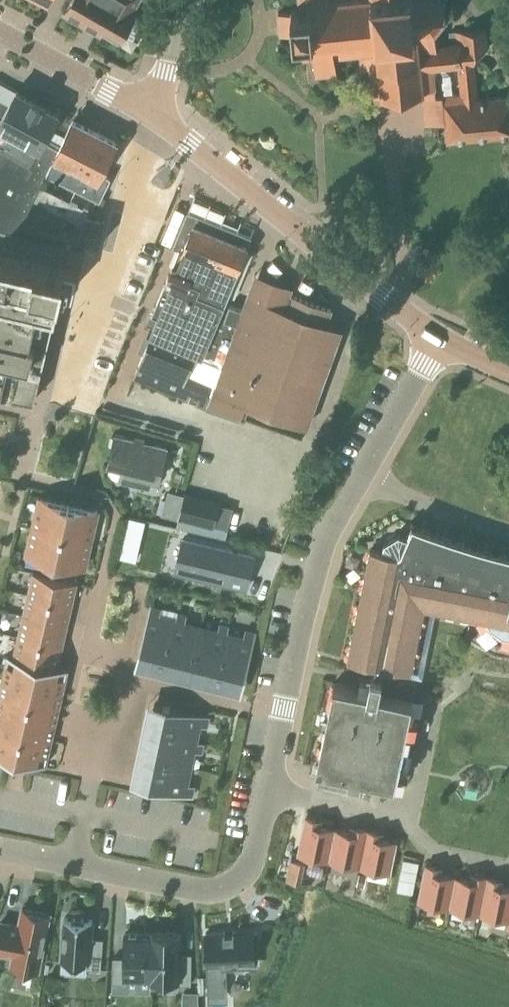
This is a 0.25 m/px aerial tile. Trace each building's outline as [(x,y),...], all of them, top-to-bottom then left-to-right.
[(68,9),(70,10),(70,11),(87,20),(85,23),(104,34),(105,32),(123,42),(126,37),(127,37),(141,12),(137,10),(143,0),(73,0),(68,9)] [(280,35),(293,34),(293,36),(300,35),(302,57),(312,56),(314,75),(337,72),(335,54),(359,52),(360,65),(358,68),(363,71),(365,68),(371,68),(374,96),(382,95),(383,97),(425,93),(428,125),(446,123),(449,142),(461,140),(508,135),(508,97),(479,99),(477,77),(478,76),(476,63),(490,45),(488,27),(463,29),(464,40),(458,41),(458,39),(450,40),(450,42),(439,43),(438,28),(445,17),(450,19),(452,15),(447,13),(445,0),(298,0),(299,7),(290,8),(291,10),(278,11),(280,35)] [(48,173),(48,172),(59,149),(46,142),(57,118),(15,97),(11,104),(0,99),(0,227),(18,232),(30,209),(43,183),(48,173)] [(102,175),(118,143),(72,119),(48,173),(43,183),(35,202),(82,226),(94,199),(100,202),(110,179),(102,175)] [(155,332),(137,377),(180,395),(198,351),(222,361),(234,330),(215,322),(217,316),(224,318),(229,304),(223,302),(236,272),(237,272),(247,249),(252,237),(188,211),(174,246),(181,249),(174,265),(173,265),(173,266),(169,275),(169,276),(170,276),(167,284),(166,284),(165,285),(166,285),(154,314),(153,315),(154,315),(160,318),(154,332),(155,332)] [(83,230),(101,234),(105,220),(87,216),(83,230)] [(35,400),(61,288),(73,291),(78,269),(0,251),(0,392),(35,400)] [(239,324),(211,402),(224,406),(222,411),(240,417),(246,402),(272,412),(308,425),(318,397),(313,395),(328,325),(326,324),(331,309),(291,295),(272,288),(261,284),(251,313),(231,305),(229,304),(224,318),(225,319),(238,323),(239,324)] [(115,437),(109,463),(126,467),(125,472),(123,481),(149,487),(151,478),(156,480),(160,480),(168,449),(164,448),(148,445),(115,437)] [(168,491),(162,514),(180,519),(215,528),(222,502),(186,493),(185,496),(168,491)] [(63,532),(70,502),(39,495),(32,524),(63,532)] [(94,539),(101,510),(70,502),(63,532),(94,539)] [(130,517),(121,556),(136,559),(145,520),(130,517)] [(56,561),(63,532),(32,524),(25,554),(52,560),(49,575),(56,576),(60,562),(56,561)] [(349,648),(351,649),(349,657),(363,660),(377,663),(375,672),(383,674),(385,665),(412,670),(414,662),(416,661),(415,656),(416,652),(419,648),(417,646),(420,631),(422,631),(421,626),(422,621),(425,617),(423,616),(425,606),(448,611),(447,613),(455,615),(456,613),(462,614),(462,616),(469,618),(470,618),(470,616),(485,619),(492,630),(503,637),(508,639),(508,554),(505,553),(505,556),(495,553),(486,550),(486,548),(479,546),(478,548),(471,546),(472,544),(464,541),(464,544),(454,541),(445,537),(445,535),(438,533),(437,535),(430,532),(431,530),(424,527),(423,530),(413,526),(408,537),(400,534),(385,542),(384,551),(372,549),(371,552),(368,556),(370,557),(367,572),(364,573),(366,578),(365,582),(362,586),(364,588),(360,603),(358,603),(359,609),(358,613),(355,617),(357,618),(354,633),(352,634),(353,639),(352,643),(349,648)] [(87,568),(94,539),(63,532),(56,561),(60,562),(56,576),(64,578),(67,564),(87,568)] [(183,539),(175,571),(247,588),(255,556),(183,539)] [(74,603),(79,582),(64,578),(56,576),(49,575),(33,571),(28,592),(74,603)] [(69,624),(74,603),(28,592),(23,613),(69,624)] [(152,606),(138,661),(139,661),(139,660),(165,667),(175,624),(157,619),(160,608),(152,606)] [(178,612),(175,624),(165,667),(190,673),(201,630),(183,626),(186,614),(178,612)] [(64,645),(69,624),(23,613),(19,634),(64,645)] [(201,630),(190,673),(216,679),(227,637),(226,637),(229,625),(222,623),(219,635),(201,630)] [(227,637),(216,679),(241,686),(241,687),(242,687),(256,632),(248,630),(245,641),(227,637)] [(59,666),(64,645),(19,634),(14,655),(59,666)] [(0,707),(0,752),(50,764),(73,669),(59,666),(14,655),(12,655),(0,707)] [(335,683),(318,766),(331,768),(328,783),(348,787),(366,791),(369,776),(396,782),(414,699),(417,683),(384,676),(384,674),(383,674),(375,672),(373,672),(372,675),(369,690),(360,688),(335,683)] [(199,741),(202,725),(209,727),(212,715),(149,702),(143,730),(199,741)] [(193,767),(197,751),(204,752),(205,743),(199,741),(143,730),(138,756),(193,767)] [(190,784),(193,767),(138,756),(133,780),(132,783),(195,796),(197,785),(190,784)] [(332,860),(338,831),(319,827),(320,821),(309,819),(301,854),(332,860)] [(338,831),(332,860),(363,867),(370,831),(360,829),(359,835),(338,831)] [(370,831),(363,867),(393,873),(400,844),(379,840),(380,834),(370,831)] [(416,881),(420,862),(404,859),(400,878),(416,881)] [(287,880),(301,883),(305,864),(291,861),(287,880)] [(451,909),(458,879),(438,875),(439,869),(429,866),(421,902),(451,909)] [(360,873),(357,884),(365,886),(367,875),(360,873)] [(458,879),(451,909),(481,915),(489,879),(480,877),(479,883),(458,879)] [(481,915),(508,921),(508,890),(499,887),(500,882),(489,879),(481,915)] [(414,903),(411,915),(419,916),(421,905),(414,903)] [(52,913),(49,912),(21,907),(18,923),(1,920),(0,924),(0,954),(12,956),(10,965),(41,971),(49,927),(50,922),(52,913)] [(65,917),(62,960),(89,962),(88,968),(101,969),(103,943),(91,942),(93,920),(65,917)] [(258,931),(206,933),(208,1001),(211,1001),(210,993),(225,993),(224,964),(256,963),(255,932),(258,932),(258,931)] [(114,957),(113,981),(128,981),(128,979),(152,979),(153,932),(126,932),(125,957),(114,957)] [(152,979),(152,987),(179,988),(179,983),(191,984),(192,958),(180,958),(180,933),(153,932),(152,979)]
